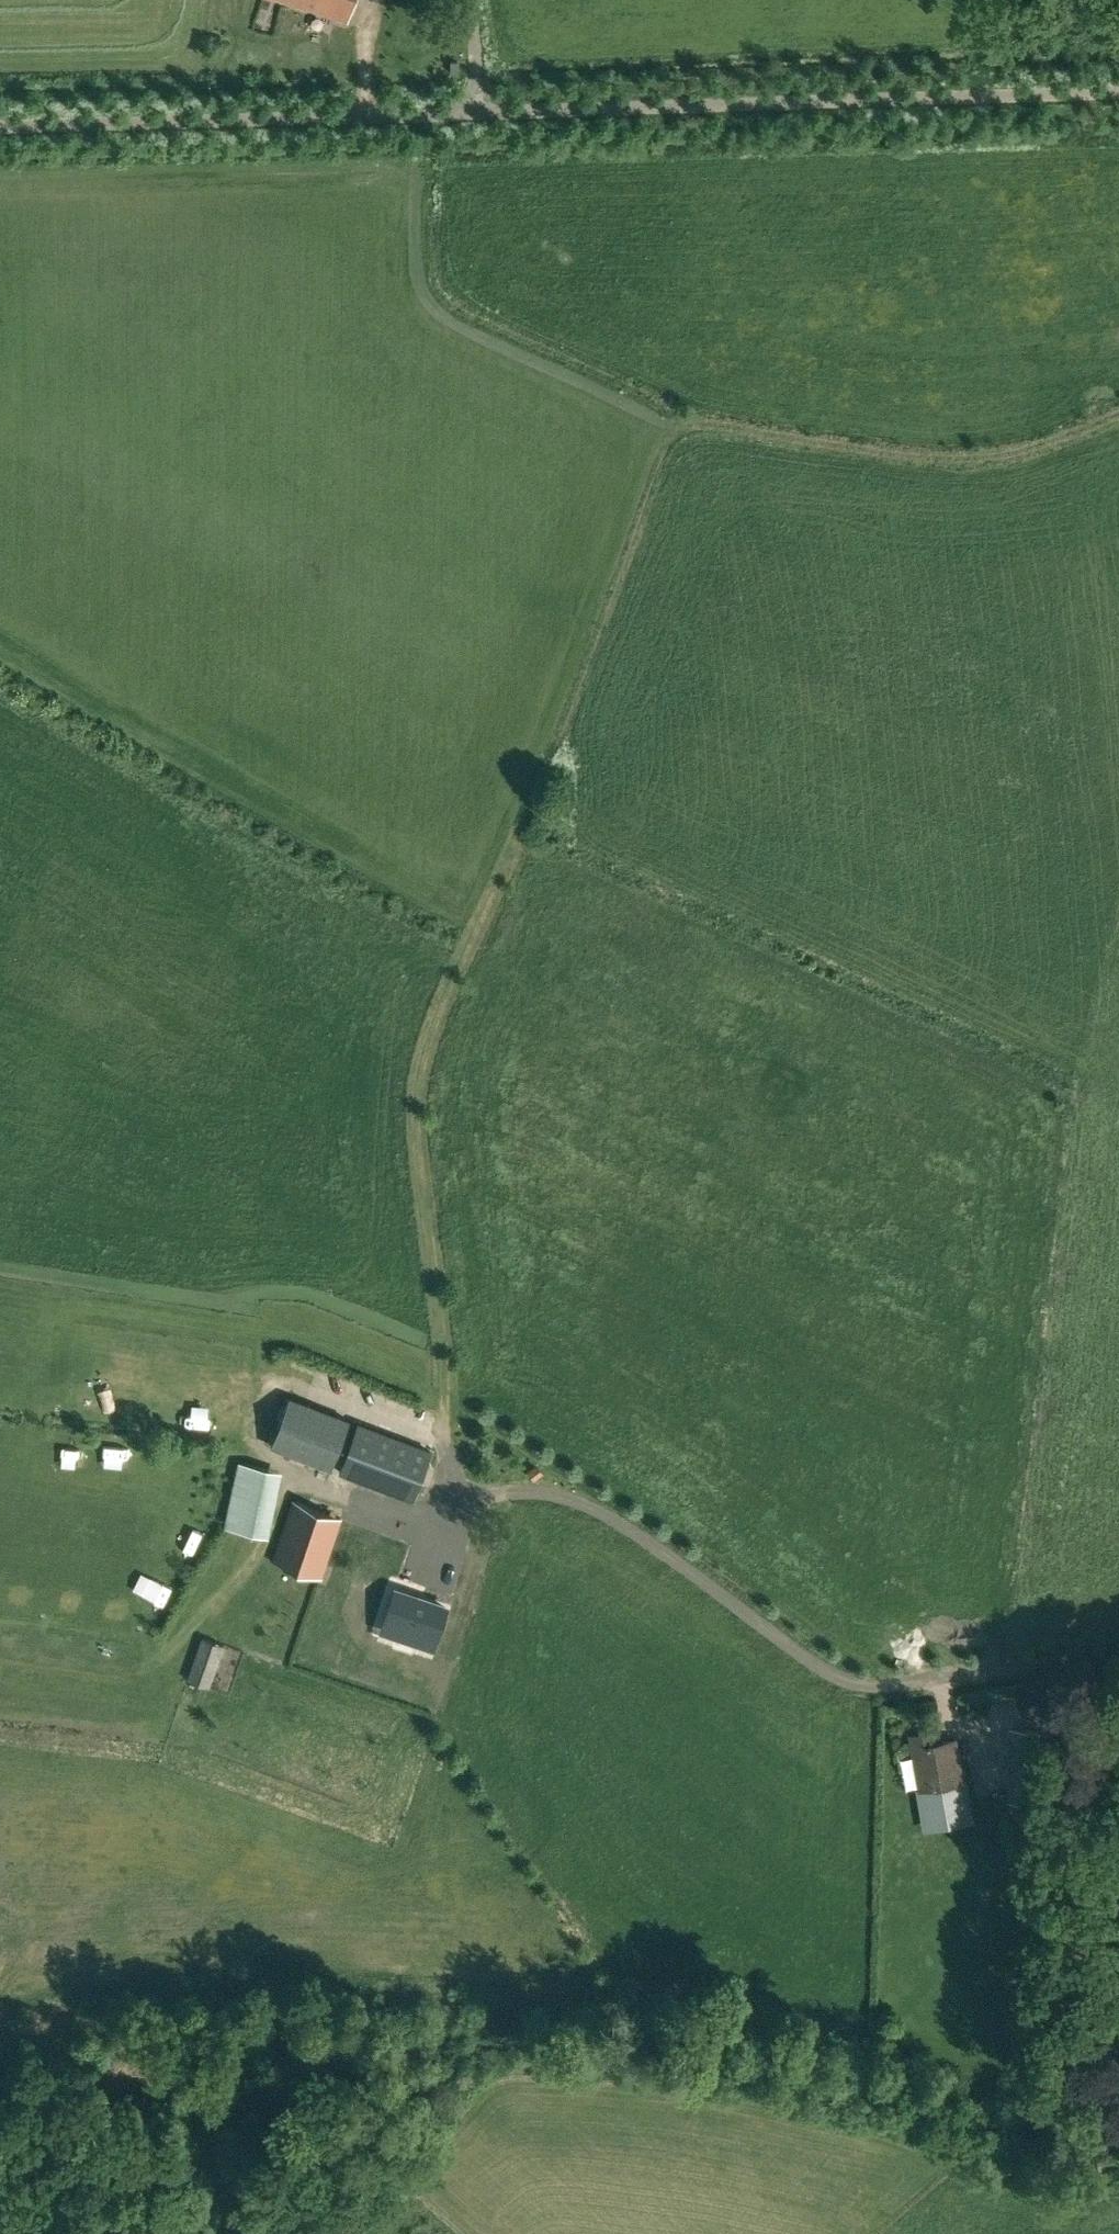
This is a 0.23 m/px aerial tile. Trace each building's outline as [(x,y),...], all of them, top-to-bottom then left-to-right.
[(285,3),(348,23),(356,0),(277,0),(285,3)] [(291,1396),(272,1444),(331,1467),(350,1420),(291,1396)] [(413,1500),(432,1452),(358,1423),(339,1470),(413,1500)] [(341,1517),(295,1502),(275,1562),(321,1577),(341,1517)] [(434,1645),(446,1608),(395,1590),(382,1628),(434,1645)] [(202,1637),(188,1678),(210,1687),(224,1646),(202,1637)] [(929,1744),(927,1731),(909,1734),(919,1790),(965,1781),(957,1739),(929,1744)] [(993,1793),(992,1791),(1005,1788),(998,1755),(985,1758),(967,1761),(975,1797),(993,1793)]
